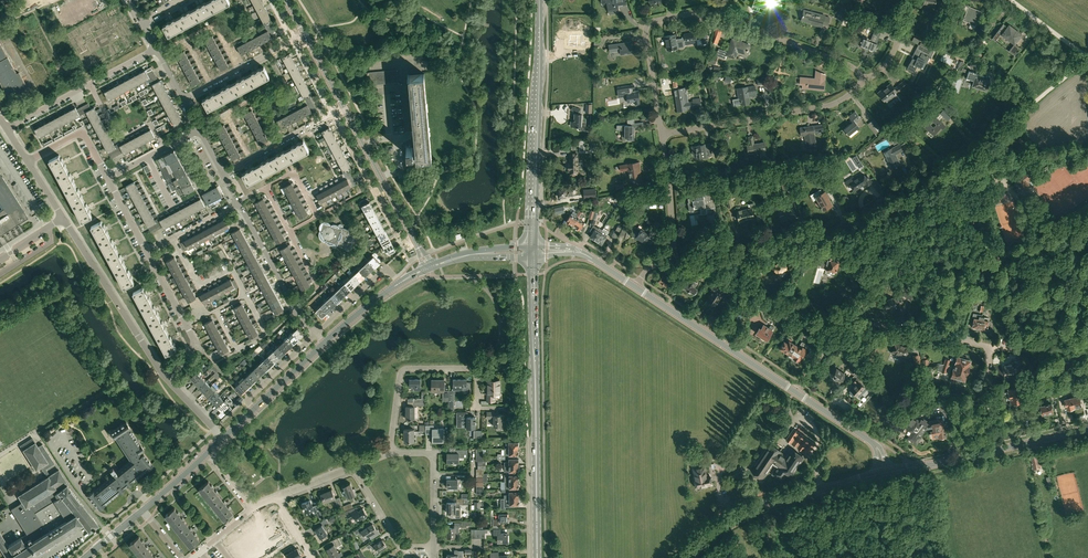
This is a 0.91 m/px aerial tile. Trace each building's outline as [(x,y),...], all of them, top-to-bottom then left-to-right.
[(209,1),(214,11),(230,3),(228,0),(211,0),(209,1)] [(257,10),(265,6),(261,0),(257,0),(258,2),(254,4),(257,10)] [(602,1),(602,2),(603,3),(603,4),(604,4),(604,5),(605,5),(606,5),(607,5),(609,11),(616,10),(616,12),(619,11),(618,6),(617,2),(625,0),(602,0),(602,1)] [(751,8),(766,13),(769,4),(771,5),(772,1),(772,0),(754,0),(751,8)] [(922,6),(930,8),(931,4),(935,5),(935,4),(938,5),(938,6),(946,8),(947,2),(940,0),(939,0),(939,1),(936,0),(923,0),(922,6)] [(209,1),(203,5),(194,9),(199,19),(214,11),(209,1)] [(974,29),(981,11),(968,6),(965,5),(966,3),(963,2),(959,12),(963,13),(964,10),(967,11),(963,20),(971,23),(969,27),(974,29)] [(257,10),(261,18),(265,16),(264,14),(268,12),(265,6),(257,10)] [(194,9),(185,14),(179,17),(184,27),(199,19),(194,9)] [(825,16),(825,15),(804,10),(801,20),(811,22),(811,23),(822,26),(823,24),(828,25),(830,17),(825,16)] [(265,24),(270,21),(272,20),(268,12),(264,14),(265,16),(261,18),(265,24)] [(231,23),(240,18),(237,13),(228,18),(231,23)] [(179,17),(170,22),(163,26),(169,36),(184,27),(179,17)] [(233,27),(242,23),(240,18),(231,23),(233,27)] [(265,24),(266,26),(268,31),(273,28),(270,21),(265,24)] [(245,27),(242,23),(233,27),(236,32),(245,27)] [(1003,23),(997,31),(1000,33),(1001,34),(1014,43),(1008,51),(1014,55),(1020,48),(1015,43),(1022,34),(1009,24),(1007,26),(1003,23)] [(876,25),(871,39),(876,42),(879,35),(882,27),(876,25)] [(247,32),(245,27),(236,32),(238,37),(247,32)] [(250,37),(247,32),(238,37),(241,41),(250,37)] [(695,32),(684,34),(685,34),(685,40),(696,39),(696,34),(695,32)] [(205,43),(214,38),(211,33),(202,38),(205,43)] [(667,49),(677,48),(683,47),(685,44),(684,40),(676,41),(675,34),(665,36),(667,49)] [(714,34),(712,42),(718,44),(720,36),(714,34)] [(583,49),(583,35),(567,35),(567,49),(583,49)] [(860,45),(859,45),(869,49),(873,50),(874,51),(877,42),(876,42),(871,39),(863,36),(861,42),(860,45)] [(252,41),(250,37),(241,41),(243,46),(252,41)] [(214,38),(205,43),(208,47),(217,42),(214,38)] [(726,59),(727,54),(735,57),(737,51),(746,54),(749,45),(733,39),(728,52),(719,48),(716,55),(726,59)] [(255,46),(252,41),(243,46),(246,51),(255,46)] [(217,42),(208,47),(210,52),(219,47),(217,42)] [(609,45),(610,51),(620,50),(621,54),(632,52),(631,42),(609,45)] [(921,42),(919,44),(918,44),(916,49),(922,52),(921,53),(919,57),(918,56),(917,58),(916,59),(912,57),(910,62),(907,69),(913,72),(916,65),(921,67),(924,61),(925,60),(927,55),(930,56),(929,57),(930,57),(930,56),(933,51),(926,48),(927,46),(921,42)] [(9,100),(26,91),(24,88),(27,86),(19,72),(16,73),(0,43),(0,83),(9,100)] [(248,56),(257,51),(255,46),(246,51),(248,56)] [(219,47),(210,52),(213,57),(222,52),(219,47)] [(179,53),(192,84),(206,79),(204,75),(201,77),(199,74),(202,72),(201,70),(197,72),(196,69),(199,67),(199,65),(195,67),(193,63),(196,62),(196,60),(193,61),(191,58),(194,57),(193,55),(189,56),(186,50),(179,53)] [(222,52),(213,57),(215,61),(224,57),(222,52)] [(290,53),(282,57),(286,65),(290,63),(290,61),(293,59),(290,53)] [(224,57),(215,61),(218,66),(227,61),(224,57)] [(286,65),(290,71),(297,67),(293,59),(290,61),(290,63),(286,65)] [(227,61),(218,66),(220,71),(229,66),(227,61)] [(150,78),(148,75),(147,72),(145,70),(143,66),(141,67),(143,71),(140,73),(144,81),(149,78),(150,78)] [(269,77),(266,71),(264,67),(249,75),(254,85),(269,77)] [(290,71),(294,78),(297,76),(297,74),(300,72),(297,67),(290,71)] [(138,74),(135,75),(139,83),(144,81),(140,73),(138,69),(136,70),(138,74)] [(800,76),(799,84),(802,84),(802,88),(824,90),(825,79),(826,74),(818,71),(817,78),(815,78),(803,77),(800,76)] [(982,79),(984,76),(969,71),(966,77),(974,80),(973,85),(977,86),(976,87),(985,90),(985,89),(986,89),(987,84),(989,85),(990,82),(982,79)] [(133,77),(130,78),(134,86),(139,83),(135,75),(133,72),(131,73),(133,77)] [(294,78),(297,85),(304,80),(300,72),(297,74),(297,76),(294,78)] [(432,156),(432,155),(424,73),(409,75),(415,147),(406,147),(407,152),(405,152),(405,158),(408,158),(408,154),(416,153),(416,157),(432,156)] [(128,79),(125,81),(129,89),(134,86),(130,78),(128,74),(126,76),(128,79)] [(249,75),(233,83),(239,93),(254,85),(249,75)] [(123,82),(120,83),(120,84),(124,92),(129,89),(125,81),(123,77),(121,78),(123,82)] [(118,85),(115,86),(119,94),(124,92),(120,84),(120,83),(118,80),(116,81),(118,85)] [(161,80),(159,81),(153,84),(155,90),(164,85),(163,85),(167,83),(166,81),(162,83),(161,80)] [(308,86),(304,80),(297,85),(301,92),(305,90),(304,88),(308,86)] [(883,88),(878,92),(885,101),(888,99),(891,97),(893,99),(897,95),(896,94),(898,92),(903,89),(908,85),(904,80),(899,84),(894,88),(891,83),(887,86),(887,87),(884,90),(883,88)] [(113,87),(110,89),(114,97),(119,94),(115,86),(113,82),(111,84),(113,87)] [(233,83),(224,88),(218,91),(223,101),(239,93),(233,83)] [(628,102),(635,101),(636,104),(640,104),(638,91),(633,92),(632,88),(634,88),(634,84),(617,87),(618,95),(627,93),(628,102)] [(957,96),(963,98),(967,86),(962,84),(957,96)] [(106,86),(108,90),(105,92),(109,100),(114,97),(110,89),(108,85),(106,86)] [(158,95),(166,90),(170,88),(169,86),(165,88),(164,85),(155,90),(158,95)] [(739,98),(733,99),(734,105),(740,104),(750,102),(749,96),(748,93),(756,92),(756,89),(755,85),(747,86),(737,88),(739,98)] [(312,94),(308,86),(304,88),(305,90),(301,92),(304,98),(309,96),(312,94)] [(279,92),(277,87),(268,92),(270,97),(279,92)] [(691,101),(688,102),(686,87),(674,89),(678,111),(687,109),(686,108),(701,105),(700,98),(691,99),(691,101)] [(169,95),(173,93),(172,91),(168,93),(166,90),(158,95),(161,100),(169,95)] [(208,110),(223,101),(218,91),(203,100),(208,110)] [(282,97),(279,92),(270,97),(273,102),(282,97)] [(172,101),(175,99),(176,99),(174,96),(170,98),(169,95),(161,100),(164,105),(172,100),(172,101)] [(313,102),(309,96),(304,98),(305,100),(308,105),(313,102)] [(284,101),(282,97),(273,102),(275,106),(284,101)] [(174,106),(178,104),(177,101),(173,103),(172,101),(172,100),(164,105),(166,110),(174,105),(174,106)] [(287,106),(284,101),(275,106),(278,111),(287,106)] [(75,118),(80,115),(77,109),(76,107),(73,104),(71,105),(73,109),(71,110),(70,110),(75,118)] [(177,111),(181,109),(180,106),(176,108),(174,106),(174,105),(166,110),(169,115),(177,111)] [(68,111),(66,113),(65,113),(70,121),(75,118),(70,110),(71,110),(69,106),(66,107),(68,111)] [(281,116),(289,111),(287,106),(278,111),(281,116)] [(576,113),(575,113),(574,122),(571,121),(570,126),(581,127),(582,114),(580,114),(581,109),(573,106),(572,109),(577,111),(576,113)] [(94,107),(91,109),(88,110),(86,111),(86,112),(89,117),(97,112),(101,110),(100,108),(96,110),(94,107)] [(245,117),(254,112),(251,107),(242,112),(245,117)] [(63,114),(61,115),(60,115),(65,124),(70,121),(65,113),(66,113),(63,109),(61,110),(63,114)] [(934,135),(941,128),(944,124),(932,113),(928,109),(917,121),(921,125),(922,124),(934,135)] [(180,116),(184,114),(182,111),(179,113),(177,111),(169,115),(172,120),(180,116)] [(283,120),(292,115),(289,111),(281,116),(283,120)] [(859,126),(856,122),(861,118),(855,111),(848,116),(852,122),(843,129),(848,135),(859,126)] [(58,117),(55,118),(60,126),(65,124),(60,115),(61,115),(58,112),(56,113),(58,117)] [(99,115),(97,112),(89,117),(92,122),(100,117),(100,118),(104,116),(103,113),(99,115)] [(254,112),(245,117),(247,121),(256,117),(254,112)] [(53,119),(50,121),(54,129),(60,126),(55,118),(53,114),(51,116),(53,119)] [(294,120),(292,115),(283,120),(286,125),(294,120)] [(182,121),(186,119),(185,117),(181,118),(180,116),(172,120),(174,125),(182,121)] [(48,122),(45,124),(49,132),(54,129),(50,121),(48,117),(46,118),(48,122)] [(101,120),(100,118),(100,117),(92,122),(95,127),(103,122),(103,123),(107,121),(105,118),(101,120)] [(256,117),(247,121),(250,126),(259,121),(256,117)] [(875,118),(871,121),(878,131),(882,128),(875,118)] [(43,125),(40,126),(44,134),(49,132),(45,124),(43,120),(41,121),(43,125)] [(297,125),(294,120),(286,125),(288,130),(297,125)] [(259,121),(250,126),(252,131),(261,126),(259,121)] [(104,125),(103,123),(103,122),(95,127),(97,132),(105,127),(105,128),(109,126),(108,123),(104,125)] [(626,137),(626,140),(634,140),(634,133),(633,133),(633,128),(644,126),(643,122),(628,124),(628,125),(617,125),(617,129),(625,130),(625,137),(626,137)] [(35,129),(39,137),(44,134),(40,126),(38,123),(36,124),(38,128),(35,129)] [(812,151),(812,148),(817,147),(813,125),(800,127),(801,136),(805,135),(807,149),(808,149),(808,151),(812,151)] [(148,130),(146,132),(145,132),(150,140),(155,137),(151,129),(149,126),(146,128),(147,129),(148,129),(148,130)] [(261,126),(252,131),(255,135),(264,131),(261,126)] [(900,135),(905,131),(900,126),(895,130),(900,135)] [(108,133),(112,131),(111,128),(107,130),(105,128),(105,127),(97,132),(100,137),(108,133)] [(322,131),(326,138),(329,137),(329,134),(332,132),(329,127),(322,131)] [(893,130),(892,131),(893,130),(892,128),(891,129),(890,128),(888,130),(887,129),(885,131),(886,133),(885,133),(887,138),(890,137),(894,144),(898,142),(895,137),(898,134),(893,130)] [(143,133),(140,134),(140,135),(145,143),(150,140),(145,132),(146,132),(144,129),(141,131),(142,132),(143,132),(143,133)] [(264,131),(255,135),(257,140),(266,135),(264,131)] [(138,136),(135,137),(140,145),(145,143),(140,135),(140,134),(139,132),(136,133),(137,135),(138,135),(138,136)] [(337,140),(332,132),(329,134),(329,137),(326,138),(329,144),(337,140)] [(113,133),(109,135),(108,133),(100,137),(103,142),(111,138),(115,136),(113,133)] [(133,138),(130,140),(135,148),(140,145),(135,137),(134,134),(131,136),(132,137),(133,138)] [(266,135),(257,140),(260,145),(269,140),(266,135)] [(766,156),(765,150),(766,150),(765,142),(754,144),(753,135),(748,136),(750,144),(747,145),(748,153),(759,151),(761,157),(766,156)] [(126,139),(127,140),(128,141),(125,143),(130,151),(135,148),(130,140),(129,137),(126,139)] [(112,140),(111,138),(103,142),(105,147),(113,143),(117,141),(116,138),(112,140)] [(120,145),(120,146),(123,152),(124,153),(130,151),(125,143),(124,140),(121,141),(122,143),(123,144),(120,145)] [(340,146),(337,140),(329,144),(333,152),(337,150),(336,148),(340,146)] [(297,144),(294,145),(294,146),(288,149),(294,159),(309,151),(304,141),(297,144)] [(119,143),(115,145),(113,143),(105,147),(108,152),(111,150),(114,149),(117,147),(120,146),(120,145),(119,143)] [(698,157),(706,156),(706,155),(712,154),(710,143),(692,146),(694,153),(697,152),(698,157)] [(892,168),(900,164),(895,154),(903,150),(900,144),(884,152),(892,168)] [(344,154),(340,146),(336,148),(337,150),(333,152),(337,158),(344,154)] [(282,152),(279,154),(273,157),(278,167),(294,159),(288,149),(282,152)] [(156,160),(160,167),(178,158),(174,150),(156,160)] [(568,163),(568,170),(570,170),(570,175),(578,175),(578,159),(578,153),(578,152),(570,152),(570,153),(570,159),(570,163),(568,163)] [(337,158),(341,166),(344,164),(344,162),(347,160),(344,154),(337,158)] [(65,165),(64,162),(63,162),(59,155),(49,160),(58,175),(68,170),(65,165)] [(267,160),(264,162),(258,165),(263,176),(278,167),(273,157),(267,161),(267,160)] [(160,167),(164,175),(182,165),(178,158),(160,167)] [(344,172),(349,170),(351,168),(347,160),(344,162),(344,164),(341,166),(344,172)] [(627,164),(620,165),(621,170),(628,169),(629,180),(641,178),(639,171),(640,171),(639,162),(627,164)] [(1028,191),(1030,182),(1040,174),(1033,164),(1018,175),(1016,189),(1028,191)] [(187,173),(182,165),(164,175),(168,183),(187,173)] [(251,168),(249,170),(242,174),(248,184),(263,176),(258,165),(252,169),(251,168)] [(73,180),(72,177),(68,170),(58,175),(66,191),(76,185),(73,180)] [(346,176),(347,178),(347,179),(352,176),(349,170),(344,172),(345,173),(346,176)] [(191,181),(187,173),(168,183),(172,191),(176,189),(191,181)] [(867,185),(872,182),(871,182),(867,176),(865,177),(863,173),(854,179),(853,177),(846,182),(849,186),(851,185),(854,190),(865,183),(867,185)] [(2,233),(12,227),(18,223),(25,219),(20,212),(19,210),(21,209),(20,207),(18,208),(17,207),(20,204),(2,176),(0,177),(0,205),(1,207),(0,208),(0,234),(2,233)] [(345,179),(342,181),(346,189),(351,186),(350,184),(349,181),(347,179),(347,178),(346,176),(343,177),(345,179)] [(818,180),(822,187),(828,183),(825,177),(818,180)] [(339,180),(336,182),(337,184),(341,191),(346,189),(342,181),(339,182),(339,180)] [(788,180),(781,182),(783,189),(790,187),(788,180)] [(195,189),(191,181),(176,189),(181,197),(195,189)] [(141,185),(140,183),(136,185),(134,182),(126,186),(129,191),(137,187),(141,185)] [(291,183),(283,187),(286,192),(294,188),(293,186),(295,185),(293,182),(291,183)] [(333,183),(331,185),(332,186),(336,194),(341,191),(337,184),(334,185),(333,183)] [(82,195),(80,193),(80,192),(76,185),(66,191),(74,206),(84,201),(81,195),(82,195)] [(225,197),(219,185),(210,190),(217,202),(225,197)] [(328,186),(326,187),(327,189),(331,197),(336,194),(332,186),(329,188),(328,186)] [(573,192),(572,192),(572,191),(572,190),(572,189),(571,189),(571,188),(570,188),(569,188),(569,187),(564,187),(564,186),(560,186),(560,187),(558,187),(558,196),(573,196),(573,192)] [(140,192),(144,190),(142,188),(139,190),(137,187),(129,191),(132,196),(140,192)] [(294,188),(286,192),(289,197),(297,193),(295,191),(297,190),(296,187),(294,188)] [(595,188),(583,190),(584,198),(596,197),(595,188)] [(323,189),(321,190),(322,192),(326,200),(331,197),(327,189),(324,190),(323,189)] [(817,191),(810,195),(813,201),(817,199),(823,209),(832,204),(829,199),(826,193),(825,191),(825,190),(822,192),(820,189),(817,191)] [(202,194),(209,206),(217,202),(210,190),(202,194)] [(315,193),(316,195),(317,195),(318,197),(321,202),(326,200),(322,192),(319,193),(318,191),(315,193)] [(143,197),(147,195),(145,193),(141,195),(140,192),(132,196),(134,201),(142,197),(143,197)] [(297,193),(289,197),(292,202),(299,198),(298,196),(300,195),(299,192),(297,193)] [(692,198),(688,198),(689,204),(693,203),(694,207),(700,206),(702,213),(707,212),(706,208),(715,206),(712,193),(712,192),(709,193),(709,194),(703,195),(703,194),(691,196),(692,198)] [(784,197),(774,201),(776,207),(782,205),(785,214),(779,216),(781,221),(796,216),(792,204),(791,201),(792,201),(789,193),(784,195),(784,197)] [(201,198),(199,195),(196,197),(197,199),(198,199),(196,201),(195,201),(200,209),(205,206),(201,198)] [(145,202),(149,200),(148,198),(144,200),(143,197),(142,197),(134,201),(137,206),(145,202)] [(261,199),(255,202),(258,207),(266,203),(265,201),(266,200),(265,197),(264,197),(261,199)] [(299,198),(292,202),(294,207),(302,203),(301,201),(303,200),(301,197),(299,198)] [(359,202),(361,205),(364,211),(373,207),(367,197),(359,202)] [(193,202),(191,204),(190,204),(195,212),(200,209),(195,201),(196,201),(194,198),(191,200),(192,202),(193,201),(193,202)] [(89,209),(88,207),(88,206),(87,206),(84,201),(74,206),(82,221),(92,216),(89,209)] [(188,205),(185,206),(190,214),(195,212),(190,204),(191,204),(189,201),(186,202),(187,204),(188,204),(188,205)] [(148,207),(152,205),(151,203),(147,205),(145,202),(137,206),(140,211),(148,207)] [(266,203),(258,207),(261,212),(269,208),(267,206),(269,205),(268,202),(266,203)] [(302,203),(294,207),(297,212),(305,208),(304,206),(305,205),(304,202),(302,203)] [(737,211),(738,221),(739,221),(740,222),(745,221),(745,219),(754,218),(752,208),(754,207),(753,202),(749,203),(750,208),(737,211)] [(185,206),(184,204),(181,205),(182,207),(183,207),(183,208),(180,209),(185,217),(190,214),(185,206)] [(554,207),(556,214),(565,212),(563,205),(554,207)] [(178,210),(175,212),(179,220),(185,217),(180,209),(179,206),(176,208),(177,210),(178,209),(178,210)] [(151,212),(155,210),(153,208),(149,210),(148,207),(140,211),(143,216),(151,212)] [(269,208),(261,212),(263,217),(271,213),(270,211),(272,210),(270,207),(269,208)] [(305,208),(297,212),(300,217),(305,215),(307,213),(308,213),(306,211),(308,210),(307,207),(305,208)] [(364,211),(368,217),(376,213),(373,207),(364,211)] [(173,213),(170,215),(174,223),(179,220),(175,212),(174,209),(171,211),(172,213),(172,212),(173,213)] [(566,221),(572,225),(581,211),(579,210),(574,217),(570,214),(566,221)] [(579,229),(582,231),(585,227),(582,225),(584,223),(579,220),(584,213),(581,211),(572,225),(579,229)] [(153,218),(157,215),(156,213),(152,215),(151,212),(143,216),(145,221),(153,217),(153,218)] [(168,216),(165,217),(169,225),(174,223),(170,215),(169,212),(166,213),(167,215),(168,216)] [(271,213),(263,217),(266,222),(274,218),(273,216),(274,215),(273,212),(271,213)] [(368,217),(371,223),(379,219),(376,213),(368,217)] [(163,218),(160,220),(163,226),(164,228),(169,225),(165,217),(164,214),(161,216),(162,218),(162,217),(163,218)] [(154,224),(157,222),(160,220),(159,218),(155,220),(153,218),(153,217),(145,221),(148,227),(151,225),(154,224)] [(274,218),(266,222),(269,228),(277,223),(276,221),(277,220),(276,217),(274,218)] [(226,221),(225,219),(220,222),(224,230),(229,227),(230,228),(233,227),(231,225),(230,222),(228,219),(226,221)] [(382,225),(379,219),(371,223),(368,225),(371,230),(374,229),(382,225)] [(107,230),(105,227),(101,221),(91,226),(99,242),(110,236),(106,230),(107,230)] [(321,240),(322,241),(323,241),(324,242),(326,242),(327,243),(328,244),(329,244),(330,245),(332,245),(333,245),(334,245),(337,245),(337,246),(344,247),(345,249),(346,250),(347,250),(348,250),(349,250),(350,250),(351,249),(352,248),(352,247),(352,246),(352,245),(352,244),(352,243),(353,243),(353,242),(354,242),(354,241),(354,240),(354,239),(354,238),(354,237),(355,237),(356,236),(357,235),(356,234),(355,233),(356,232),(355,231),(354,230),(343,228),(342,228),(341,228),(339,226),(338,225),(336,224),(335,224),(334,224),(333,224),(331,224),(330,224),(330,223),(329,223),(329,222),(328,222),(327,221),(326,221),(325,221),(324,221),(323,221),(323,222),(322,222),(321,223),(320,223),(320,224),(319,225),(319,226),(319,227),(319,228),(319,229),(319,230),(320,230),(319,231),(319,232),(319,233),(318,234),(319,235),(319,236),(319,237),(320,239),(321,239),(321,240)] [(219,233),(224,230),(220,222),(215,225),(219,233)] [(277,223),(269,228),(271,233),(279,228),(278,226),(280,225),(278,222),(277,223)] [(628,224),(624,223),(620,236),(623,237),(627,238),(629,232),(626,231),(628,224)] [(214,235),(219,233),(215,225),(210,227),(214,235)] [(374,229),(377,235),(385,230),(382,225),(374,229)] [(594,225),(590,231),(593,233),(590,236),(593,238),(593,239),(595,241),(596,240),(597,238),(601,233),(601,232),(602,230),(603,230),(599,227),(598,228),(597,227),(594,225)] [(210,227),(205,230),(209,238),(214,235),(210,227)] [(279,228),(271,233),(274,238),(282,233),(281,231),(283,230),(281,227),(280,228),(279,228)] [(242,233),(239,228),(234,230),(232,232),(234,237),(242,233)] [(596,240),(595,241),(598,242),(599,242),(602,244),(603,242),(608,234),(608,233),(609,231),(604,228),(603,230),(602,230),(601,232),(601,233),(597,238),(596,240)] [(639,238),(642,240),(647,233),(645,231),(645,230),(642,228),(639,233),(635,231),(632,236),(638,239),(639,238)] [(205,230),(199,233),(204,241),(209,238),(205,230)] [(377,235),(380,241),(388,236),(385,230),(377,235)] [(650,243),(654,237),(653,236),(655,232),(651,230),(648,234),(647,233),(642,240),(645,242),(646,241),(650,243)] [(282,233),(274,238),(277,243),(285,239),(284,236),(285,235),(284,232),(282,233)] [(199,243),(204,241),(199,233),(194,235),(199,243)] [(234,237),(237,242),(245,238),(242,233),(234,237)] [(194,246),(199,243),(194,235),(189,238),(194,246)] [(115,245),(113,243),(113,242),(110,236),(99,242),(108,257),(118,252),(114,245),(115,245)] [(380,241),(383,246),(391,242),(388,236),(380,241)] [(185,250),(188,249),(194,246),(189,238),(184,241),(181,243),(185,250)] [(237,242),(240,248),(248,243),(245,238),(237,242)] [(395,248),(391,242),(383,246),(386,253),(395,248)] [(240,248),(242,253),(250,248),(248,243),(240,248)] [(288,245),(280,249),(283,254),(291,250),(288,245)] [(242,253),(245,258),(253,253),(250,248),(242,253)] [(283,254),(286,259),(294,255),(291,250),(283,254)] [(829,258),(827,259),(825,258),(823,263),(828,264),(826,269),(831,270),(830,272),(834,274),(836,271),(836,272),(839,262),(832,260),(835,252),(827,250),(826,253),(830,255),(829,258)] [(123,260),(121,258),(118,252),(108,257),(116,272),(126,267),(123,260)] [(245,258),(248,263),(256,258),(253,253),(245,258)] [(376,253),(373,256),(368,260),(375,267),(382,260),(376,253)] [(286,259),(288,264),(296,260),(294,255),(286,259)] [(174,257),(166,261),(169,266),(177,262),(174,257)] [(248,263),(251,268),(259,263),(256,258),(248,263)] [(780,259),(772,267),(779,275),(780,275),(781,277),(786,273),(784,271),(787,269),(786,269),(788,267),(780,259)] [(288,264),(291,269),(299,265),(296,260),(288,264)] [(368,260),(364,265),(370,271),(375,267),(368,260)] [(169,266),(172,271),(180,267),(177,262),(169,266)] [(251,268),(253,273),(261,268),(259,263),(251,268)] [(291,269),(294,274),(302,270),(299,265),(291,269)] [(364,265),(359,269),(365,276),(370,271),(364,265)] [(705,266),(702,272),(705,275),(707,273),(709,275),(712,270),(705,266)] [(131,275),(130,273),(129,273),(126,267),(116,272),(124,288),(134,282),(131,276),(131,275)] [(172,271),(174,276),(182,272),(180,267),(172,271)] [(253,273),(256,278),(264,274),(261,268),(253,273)] [(757,278),(762,272),(758,268),(753,274),(757,278)] [(359,269),(354,274),(360,281),(365,276),(359,269)] [(294,274),(296,279),(304,275),(302,270),(294,274)] [(174,276),(177,281),(185,277),(182,272),(174,276)] [(256,278),(259,283),(267,279),(264,274),(256,278)] [(354,274),(349,278),(355,285),(360,281),(354,274)] [(694,287),(697,282),(693,279),(695,276),(692,274),(690,277),(689,277),(683,286),(686,288),(687,290),(689,291),(691,291),(694,293),(697,289),(694,287)] [(296,279),(299,285),(307,280),(304,275),(296,279)] [(667,286),(671,280),(668,277),(667,278),(663,275),(659,281),(667,286)] [(177,281),(180,286),(188,282),(185,277),(177,281)] [(349,278),(344,283),(351,290),(355,285),(349,278)] [(234,279),(231,281),(230,279),(225,282),(229,290),(235,287),(235,288),(238,286),(234,279)] [(259,283),(261,288),(269,284),(267,279),(259,283)] [(302,290),(310,286),(307,280),(299,285),(302,290)] [(180,286),(183,291),(190,287),(188,282),(180,286)] [(225,282),(220,284),(224,292),(229,290),(225,282)] [(344,283),(340,287),(346,294),(351,290),(344,283)] [(220,284),(215,287),(219,295),(224,292),(220,284)] [(261,288),(264,293),(272,289),(269,284),(261,288)] [(726,290),(729,293),(730,292),(733,294),(737,287),(733,285),(732,286),(730,284),(726,290)] [(148,296),(147,293),(143,287),(133,292),(141,308),(152,302),(148,296)] [(183,291),(185,296),(193,292),(190,287),(183,291)] [(215,287),(210,290),(214,298),(219,295),(215,287)] [(340,287),(335,292),(341,299),(346,294),(340,287)] [(713,291),(707,300),(713,304),(715,305),(716,303),(721,296),(723,292),(721,291),(716,288),(714,291),(713,291)] [(264,293),(267,298),(275,294),(272,289),(264,293)] [(210,290),(205,292),(209,300),(214,298),(210,290)] [(910,299),(913,295),(905,291),(903,295),(910,299)] [(188,302),(189,301),(192,300),(194,298),(196,298),(196,297),(193,292),(185,296),(188,302)] [(205,292),(200,295),(204,303),(209,300),(205,292)] [(335,292),(330,297),(336,303),(341,299),(335,292)] [(267,298),(270,303),(277,299),(275,294),(267,298)] [(330,297),(325,301),(331,308),(336,303),(330,297)] [(898,301),(897,297),(893,298),(892,297),(888,299),(888,300),(884,302),(884,303),(883,304),(885,308),(886,307),(887,308),(891,307),(891,308),(896,306),(895,305),(897,304),(896,302),(898,301)] [(762,298),(755,307),(761,310),(767,302),(762,298)] [(270,303),(272,308),(280,304),(277,299),(270,303)] [(325,301),(320,306),(327,312),(331,308),(325,301)] [(157,311),(155,309),(155,308),(152,302),(141,308),(150,323),(160,318),(156,311),(157,311)] [(242,303),(241,303),(234,307),(236,313),(245,308),(242,303)] [(275,313),(283,309),(280,304),(272,308),(275,313)] [(322,317),(327,312),(320,306),(315,310),(322,317)] [(237,315),(239,318),(247,314),(245,308),(236,313),(235,314),(236,315),(237,315)] [(971,323),(971,326),(972,326),(972,327),(973,327),(973,328),(975,328),(976,327),(979,328),(981,316),(982,315),(973,313),(972,317),(974,318),(973,323),(971,323)] [(239,321),(240,320),(242,323),(250,319),(247,314),(239,318),(238,319),(239,321)] [(981,316),(979,328),(982,329),(982,330),(985,330),(986,329),(986,330),(987,324),(989,325),(990,322),(988,321),(989,318),(984,317),(981,316)] [(208,318),(209,321),(205,323),(207,328),(215,324),(212,319),(211,317),(208,318)] [(165,326),(163,324),(163,323),(163,324),(160,318),(150,323),(158,339),(168,333),(164,326),(165,326)] [(242,323),(245,328),(253,324),(250,319),(242,323)] [(207,328),(210,333),(218,329),(215,324),(207,328)] [(245,328),(247,333),(255,329),(253,324),(245,328)] [(760,327),(756,332),(762,336),(761,338),(764,340),(766,338),(767,339),(773,330),(772,329),(774,327),(771,325),(769,327),(764,324),(763,325),(762,324),(761,325),(761,324),(760,326),(760,327)] [(297,327),(293,332),(299,339),(304,334),(297,327)] [(210,333),(213,338),(221,334),(218,329),(210,333)] [(250,338),(258,334),(255,329),(247,333),(250,338)] [(293,332),(288,337),(294,343),(299,339),(293,332)] [(173,342),(172,339),(171,339),(168,333),(158,339),(166,354),(176,348),(173,342)] [(213,338),(215,344),(223,339),(221,334),(213,338)] [(288,337),(283,341),(289,348),(294,343),(288,337)] [(784,350),(789,353),(795,344),(791,342),(792,340),(788,338),(785,342),(784,341),(780,347),(781,348),(781,349),(783,351),(784,350)] [(215,344),(218,349),(226,344),(223,339),(215,344)] [(283,341),(278,346),(284,352),(289,348),(283,341)] [(893,342),(890,348),(891,349),(892,350),(896,352),(895,355),(900,357),(901,355),(908,358),(911,349),(899,344),(900,343),(896,341),(895,343),(894,342),(893,342)] [(799,347),(795,344),(789,353),(794,357),(793,359),(796,361),(797,359),(799,360),(806,349),(808,345),(802,342),(799,347)] [(229,350),(226,344),(218,349),(221,354),(229,350)] [(278,346),(273,350),(280,357),(284,352),(278,346)] [(273,350),(268,355),(275,362),(280,357),(273,350)] [(268,355),(264,359),(270,366),(275,362),(268,355)] [(968,370),(971,360),(957,356),(954,366),(966,370),(968,370)] [(264,359),(259,364),(265,371),(270,366),(264,359)] [(259,364),(254,369),(260,375),(265,371),(259,364)] [(951,364),(949,364),(948,366),(943,364),(941,372),(946,374),(948,366),(951,366),(951,364)] [(1018,369),(1014,369),(1013,365),(1004,366),(1005,369),(1004,369),(1003,370),(1004,373),(1005,373),(1005,375),(1010,374),(1010,375),(1019,374),(1018,369)] [(856,370),(849,366),(846,370),(853,375),(856,370)] [(965,380),(968,370),(966,370),(954,366),(951,376),(965,380)] [(844,373),(836,367),(829,370),(832,378),(834,380),(844,380),(844,373)] [(195,382),(201,376),(203,374),(198,369),(190,377),(195,382)] [(254,369),(249,373),(256,380),(260,375),(254,369)] [(249,373),(244,378),(251,385),(256,380),(249,373)] [(850,391),(849,391),(850,393),(853,396),(854,396),(856,394),(857,394),(859,397),(867,389),(864,386),(859,382),(862,379),(863,378),(860,375),(859,376),(858,375),(852,382),(855,384),(853,386),(854,387),(851,390),(850,390),(850,391)] [(195,382),(199,387),(206,381),(201,376),(195,382)] [(865,381),(871,389),(872,388),(874,390),(877,388),(875,386),(876,385),(870,377),(865,381)] [(244,378),(240,382),(246,389),(251,385),(244,378)] [(420,379),(415,379),(409,379),(409,386),(415,386),(415,390),(420,390),(420,379)] [(432,390),(432,392),(442,392),(442,390),(444,390),(444,379),(432,379),(432,390)] [(467,379),(453,379),(453,390),(468,390),(468,385),(467,385),(467,379)] [(495,401),(495,394),(500,394),(500,380),(489,380),(488,394),(487,394),(487,401),(495,401)] [(199,387),(204,392),(210,386),(206,381),(199,387)] [(235,387),(241,394),(246,389),(240,382),(235,387)] [(204,392),(208,397),(215,390),(210,386),(204,392)] [(1012,403),(1014,402),(1015,404),(1019,403),(1019,401),(1024,400),(1021,387),(1009,389),(1010,393),(1008,393),(1009,398),(1011,397),(1012,403)] [(208,397),(213,402),(220,395),(215,390),(208,397)] [(1079,406),(1082,405),(1080,394),(1076,395),(1073,396),(1073,398),(1072,398),(1075,407),(1074,407),(1074,408),(1075,408),(1075,409),(1076,409),(1079,408),(1079,406)] [(213,402),(217,406),(224,400),(220,395),(213,402)] [(222,411),(224,410),(227,413),(225,414),(232,408),(229,405),(233,401),(228,396),(224,400),(217,406),(222,411)] [(1068,399),(1068,396),(1064,397),(1067,409),(1074,407),(1075,407),(1072,398),(1068,399)] [(1053,412),(1054,412),(1052,403),(1045,405),(1044,402),(1040,403),(1042,409),(1041,410),(1041,413),(1043,413),(1043,414),(1049,413),(1050,414),(1051,414),(1052,414),(1053,413),(1053,412)] [(414,406),(406,406),(406,418),(414,418),(414,406)] [(457,412),(457,427),(467,427),(476,427),(476,423),(476,422),(476,420),(476,417),(467,417),(467,416),(467,412),(457,412)] [(494,426),(502,426),(502,415),(497,415),(498,412),(487,412),(487,418),(494,418),(494,426)] [(902,428),(901,429),(909,434),(908,436),(909,437),(908,439),(908,441),(911,443),(913,442),(914,440),(916,441),(924,427),(925,426),(926,424),(924,423),(927,418),(923,416),(921,419),(916,416),(915,417),(911,414),(905,423),(904,422),(901,422),(900,424),(900,427),(902,428)] [(933,437),(939,435),(940,438),(941,438),(942,438),(943,438),(944,438),(945,437),(945,433),(945,431),(944,431),(942,422),(941,419),(930,421),(931,427),(933,437)] [(98,509),(152,465),(142,452),(144,450),(126,422),(111,432),(130,460),(116,472),(112,468),(110,470),(113,474),(93,490),(87,495),(98,509)] [(444,428),(434,428),(434,425),(429,425),(426,425),(426,431),(426,434),(432,434),(432,442),(444,442),(444,428)] [(807,454),(815,443),(793,428),(786,439),(807,454)] [(414,429),(404,429),(405,442),(414,442),(414,429)] [(507,447),(507,448),(518,448),(518,445),(519,445),(519,442),(518,442),(518,441),(513,441),(513,437),(509,437),(509,441),(509,445),(509,447),(507,447)] [(6,557),(27,557),(32,555),(37,551),(43,548),(82,523),(89,531),(98,524),(66,485),(63,488),(61,485),(66,482),(59,470),(50,475),(46,469),(55,463),(42,444),(38,447),(35,442),(33,438),(32,438),(21,446),(34,467),(36,470),(37,469),(40,467),(47,477),(23,493),(21,490),(17,492),(19,495),(18,495),(22,502),(11,509),(27,534),(25,535),(21,538),(8,546),(3,537),(0,533),(0,548),(6,557)] [(779,466),(774,474),(781,479),(787,471),(792,475),(803,458),(791,449),(786,456),(780,452),(780,451),(768,443),(751,469),(763,477),(773,462),(779,466)] [(447,453),(447,462),(459,462),(459,457),(463,457),(463,453),(468,453),(468,449),(456,449),(456,451),(456,453),(449,453),(447,453)] [(1042,457),(1038,458),(1038,455),(1031,456),(1034,469),(1041,468),(1040,464),(1043,463),(1042,457)] [(697,465),(693,466),(696,478),(695,478),(697,488),(704,487),(712,486),(710,475),(706,476),(704,467),(698,468),(697,465)] [(518,475),(509,475),(509,473),(506,473),(506,474),(504,474),(505,481),(518,481),(518,479),(518,475)] [(458,487),(458,479),(463,479),(463,475),(456,475),(457,479),(447,479),(447,487),(449,487),(449,490),(453,490),(453,487),(458,487)] [(219,493),(217,491),(216,490),(215,490),(214,488),(214,487),(211,484),(208,481),(199,488),(202,492),(209,500),(209,501),(212,504),(221,497),(218,493),(219,493)] [(347,498),(355,495),(354,492),(356,491),(355,488),(353,489),(350,483),(342,486),(347,498)] [(324,502),(326,501),(335,498),(332,490),(321,494),(324,502)] [(227,503),(226,503),(224,500),(221,497),(212,504),(215,508),(222,516),(221,517),(224,520),(234,513),(231,509),(228,505),(228,506),(226,504),(227,503)] [(518,498),(504,498),(504,507),(515,507),(515,504),(519,504),(519,503),(519,501),(519,500),(518,500),(518,498)] [(447,502),(447,513),(451,513),(451,515),(452,515),(453,515),(453,516),(454,516),(455,517),(456,517),(460,517),(460,508),(460,505),(460,504),(460,501),(468,501),(468,499),(457,499),(457,502),(447,502)] [(319,518),(322,517),(318,505),(312,507),(310,500),(302,503),(305,512),(313,509),(315,513),(317,513),(319,518)] [(363,508),(361,509),(360,507),(357,508),(357,507),(346,511),(345,512),(348,517),(352,515),(353,518),(355,517),(357,521),(362,517),(363,518),(365,519),(366,518),(367,516),(366,515),(367,514),(363,508)] [(185,520),(182,517),(181,517),(180,515),(180,514),(177,511),(174,508),(165,515),(168,519),(175,527),(175,528),(178,531),(187,524),(184,520),(185,520)] [(499,519),(493,519),(493,524),(501,524),(501,522),(509,522),(509,517),(508,517),(508,513),(499,513),(499,517),(500,517),(500,519),(499,519)] [(327,533),(323,527),(329,523),(326,518),(321,521),(322,524),(322,525),(315,529),(320,538),(327,533)] [(193,530),(192,529),(190,527),(187,524),(178,531),(180,535),(181,535),(188,543),(187,543),(190,547),(200,540),(197,536),(194,532),(194,533),(192,531),(193,530)] [(253,532),(262,543),(272,535),(264,524),(253,532)] [(362,526),(354,531),(356,534),(361,531),(365,537),(369,535),(371,539),(379,534),(379,533),(379,532),(378,530),(377,530),(373,524),(364,529),(362,526)] [(447,537),(451,537),(451,540),(459,540),(459,532),(459,528),(455,528),(455,527),(447,527),(447,537)] [(500,529),(493,529),(493,533),(498,533),(498,542),(508,542),(508,533),(500,533),(500,529)] [(147,546),(146,545),(144,543),(145,543),(142,539),(141,540),(139,536),(129,544),(132,547),(133,547),(139,556),(141,557),(144,557),(151,552),(149,549),(149,548),(147,546)] [(335,547),(342,543),(338,537),(332,541),(334,544),(334,545),(327,549),(333,557),(337,557),(343,554),(341,552),(339,553),(335,547)] [(372,550),(376,548),(378,551),(387,546),(382,540),(375,544),(373,541),(367,546),(370,551),(372,550)] [(287,554),(290,557),(295,557),(301,554),(297,548),(287,554)]
